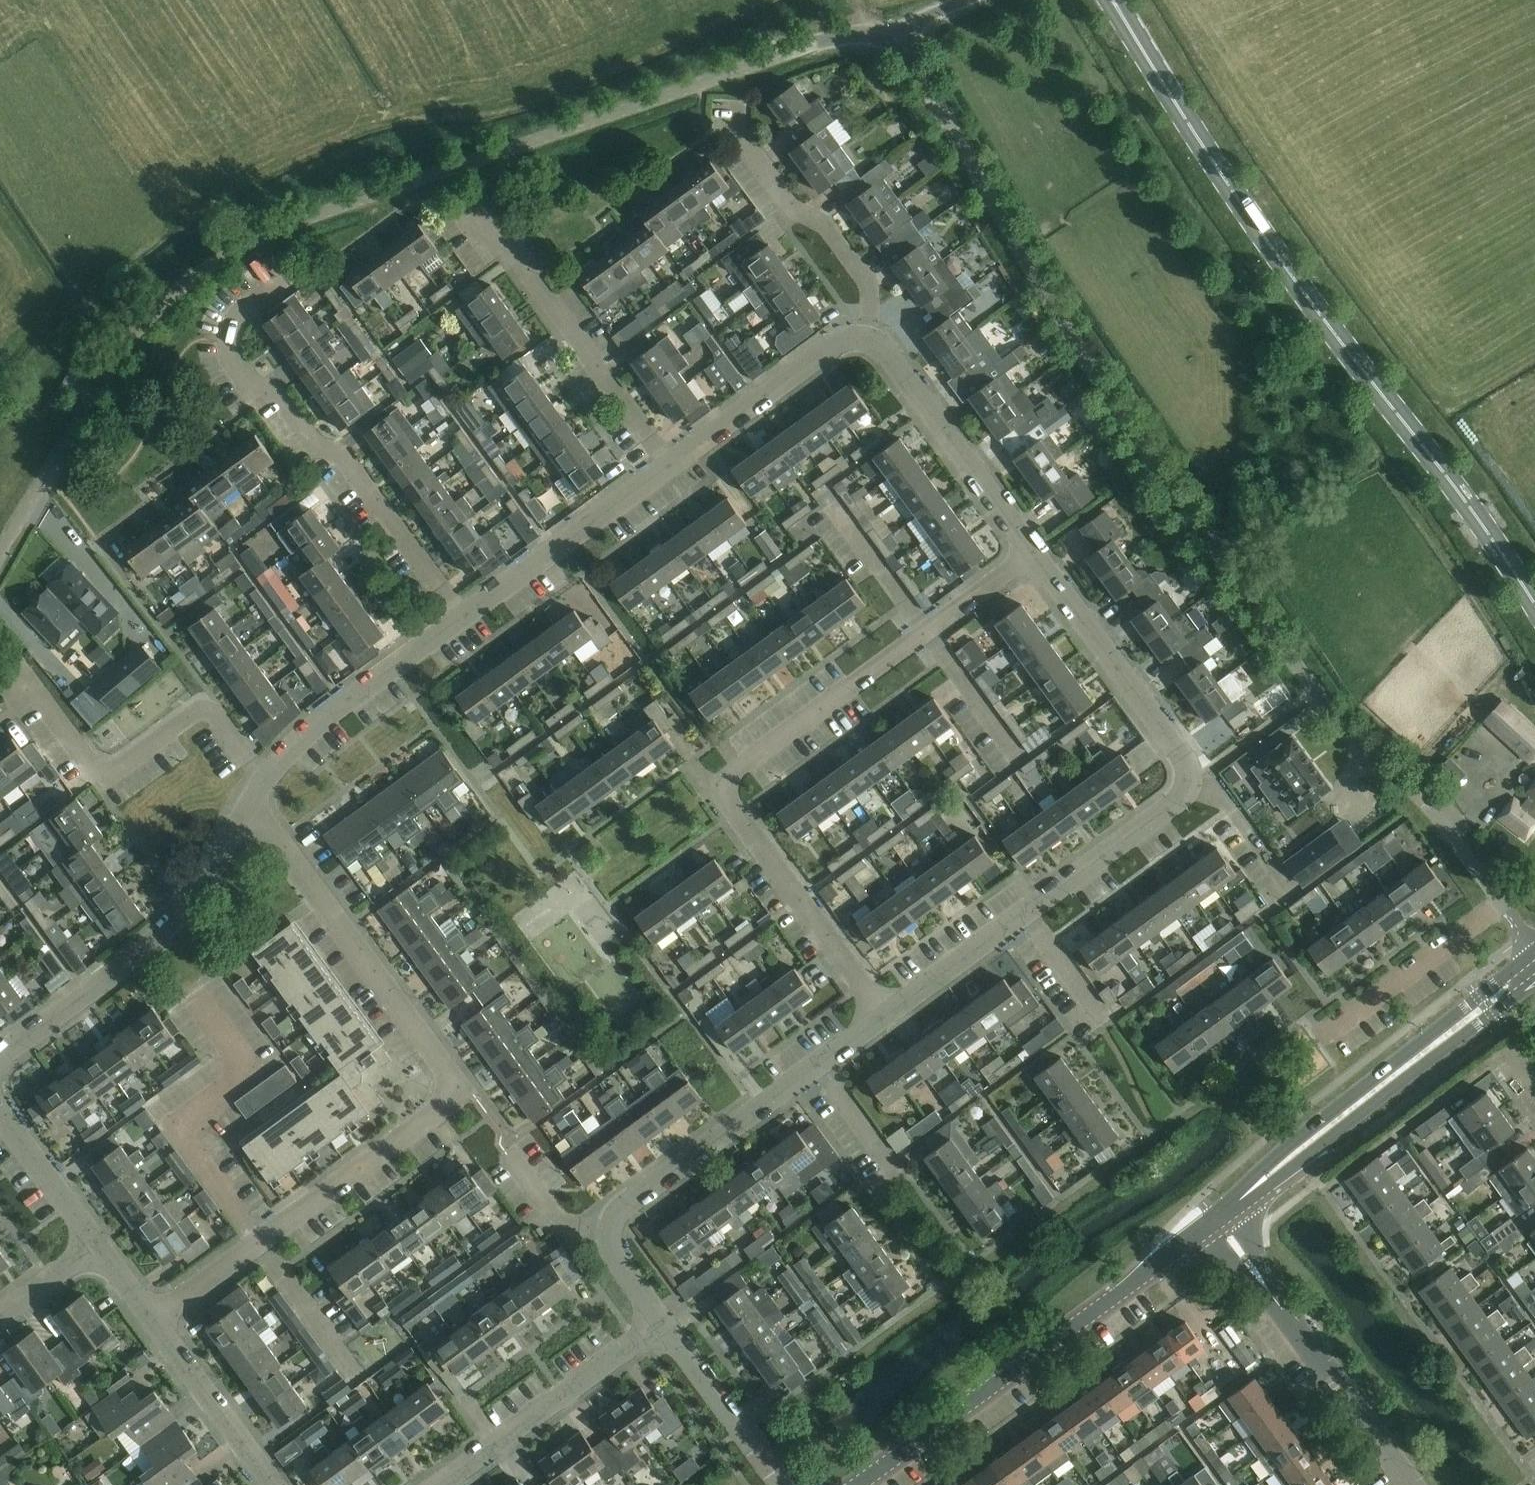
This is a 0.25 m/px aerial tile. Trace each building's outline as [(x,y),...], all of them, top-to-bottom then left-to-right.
[(809,105),(794,85),(769,103),(785,124),(799,114),(807,124),(825,110),(817,99),(809,105)] [(814,135),(790,152),(796,160),(794,162),(793,165),(799,174),(803,174),(805,172),(840,146),(826,127),(834,121),(825,110),(807,124),(814,135)] [(854,166),(840,146),(805,172),(820,193),(835,182),(842,192),(860,178),(852,167),(854,166)] [(698,166),(700,169),(692,174),(711,200),(722,192),(727,200),(740,191),(731,179),(726,182),(711,161),(709,162),(707,160),(704,159),(699,163),(698,166)] [(860,178),(842,192),(850,203),(848,204),(863,224),(897,198),(883,178),(888,174),(880,164),(860,178)] [(712,216),(706,209),(704,206),(711,200),(692,174),(675,187),(701,222),(702,224),(712,216)] [(701,222),(675,187),(674,188),(671,183),(662,190),(665,194),(657,200),(682,233),(683,233),(694,225),(695,226),(701,222)] [(912,218),(897,198),(863,224),(878,245),(892,234),(900,244),(918,230),(910,219),(912,218)] [(666,248),(667,247),(684,234),(683,233),(682,233),(657,200),(639,213),(645,221),(646,221),(666,248)] [(730,225),(735,231),(740,238),(750,230),(740,217),(730,225)] [(635,228),(638,233),(632,238),(651,263),(669,250),(667,247),(666,248),(646,221),(645,221),(635,228)] [(401,237),(420,263),(438,250),(420,224),(401,237)] [(908,255),(893,266),(908,286),(942,260),(928,240),(927,242),(918,230),(900,244),(908,255)] [(735,231),(718,243),(723,250),(740,238),(735,231)] [(401,237),(384,250),(402,276),(420,263),(401,237)] [(632,238),(625,243),(622,238),(613,245),(616,249),(614,250),(640,286),(648,280),(641,270),(651,263),(632,238)] [(782,262),(769,244),(760,251),(750,238),(722,260),(731,272),(734,270),(747,288),(782,262)] [(718,243),(700,257),(705,263),(723,250),(718,243)] [(384,250),(367,263),(385,289),(402,276),(384,250)] [(640,286),(614,250),(597,263),(616,289),(626,281),(633,291),(640,286)] [(683,269),(688,275),(705,263),(700,257),(683,269)] [(924,305),(931,315),(965,290),(942,260),(908,286),(922,306),(924,305)] [(782,262),(747,288),(743,290),(756,308),(795,280),(782,262)] [(385,289),(367,263),(348,276),(367,302),(385,289)] [(587,264),(576,272),(579,276),(598,302),(604,310),(617,300),(614,296),(618,294),(621,298),(622,297),(616,289),(597,263),(590,268),(587,264)] [(795,280),(756,308),(756,309),(763,318),(773,311),(771,308),(774,306),(781,316),(807,297),(795,280)] [(672,293),(680,302),(697,290),(691,282),(684,287),(682,285),(673,292),(672,293)] [(450,283),(440,290),(445,296),(455,289),(450,283)] [(491,285),(465,304),(456,311),(469,329),(504,303),(491,285)] [(332,302),(339,298),(332,288),(325,293),(332,302)] [(445,296),(440,290),(430,297),(435,303),(445,296)] [(664,301),(657,306),(663,314),(680,302),(672,293),(673,292),(671,290),(663,296),(663,299),(664,301)] [(925,336),(940,357),(973,332),(972,330),(958,312),(973,301),(965,290),(931,315),(939,326),(925,336)] [(271,312),(274,317),(265,324),(278,342),(304,323),(312,317),(295,294),(296,294),(295,293),(269,312),(270,313),(271,312)] [(700,295),(695,299),(707,317),(713,312),(700,295)] [(781,316),(790,328),(778,336),(777,344),(783,353),(805,337),(801,331),(821,316),(807,297),(781,316)] [(339,298),(332,302),(339,312),(346,307),(339,298)] [(713,313),(720,322),(735,312),(728,302),(713,313)] [(517,321),(504,303),(469,329),(482,346),(491,340),(517,321)] [(405,315),(410,322),(420,315),(415,308),(405,315)] [(645,327),(653,321),(645,310),(637,316),(645,327)] [(713,312),(707,317),(714,327),(720,322),(713,313),(713,312)] [(410,322),(405,315),(396,322),(401,329),(410,322)] [(620,345),(629,339),(644,327),(636,316),(621,327),(612,334),(620,345)] [(304,323),(278,342),(291,359),(317,340),(325,335),(312,317),(304,323)] [(531,339),(517,321),(491,340),(505,358),(531,339)] [(701,322),(695,326),(705,340),(711,335),(701,322)] [(358,337),(364,332),(357,323),(351,327),(358,337)] [(978,326),(972,330),(973,332),(940,357),(954,377),(969,366),(976,376),(1001,358),(978,326)] [(1026,345),(1045,336),(1041,328),(1022,337),(1026,345)] [(325,335),(317,340),(291,359),(303,377),(329,358),(338,352),(330,341),(336,336),(332,330),(325,335)] [(364,332),(358,337),(365,347),(372,342),(364,332)] [(732,352),(743,344),(736,334),(725,342),(732,352)] [(669,335),(658,343),(632,362),(646,383),(683,356),(669,335)] [(715,352),(716,361),(725,355),(726,354),(711,335),(705,340),(715,352)] [(405,376),(429,358),(416,341),(392,358),(405,375),(405,376)] [(365,347),(357,353),(362,360),(370,354),(377,349),(372,342),(365,347)] [(746,342),(743,344),(732,352),(753,380),(767,370),(746,342)] [(984,387),(969,398),(984,418),(1020,391),(1006,372),(1020,362),(1011,351),(1001,358),(976,376),(984,387)] [(737,391),(747,383),(726,354),(725,355),(716,361),(730,381),(737,391)] [(683,356),(646,383),(661,402),(687,383),(679,372),(690,364),(683,356)] [(329,358),(303,377),(316,394),(342,375),(329,358)] [(383,372),(390,367),(383,358),(376,362),(383,372)] [(405,376),(411,384),(428,371),(435,381),(442,376),(429,358),(405,376)] [(705,369),(719,389),(730,381),(716,361),(705,369)] [(397,377),(390,367),(383,372),(390,382),(397,377)] [(527,368),(504,384),(499,378),(488,386),(506,411),(540,386),(527,368)] [(351,369),(342,375),(316,394),(329,412),(355,393),(348,384),(357,377),(351,369)] [(449,385),(442,376),(435,381),(442,390),(449,385)] [(426,378),(416,385),(427,399),(436,392),(426,378)] [(687,383),(661,402),(676,422),(686,415),(693,425),(712,410),(705,400),(701,402),(687,383)] [(862,424),(858,419),(869,410),(850,384),(830,399),(849,425),(853,430),(862,424)] [(540,386),(506,411),(519,428),(553,404),(540,386)] [(1024,392),(1020,391),(984,418),(999,438),(1014,428),(1021,438),(1041,422),(1034,412),(1035,411),(1035,407),(1024,392)] [(355,393),(329,412),(342,430),(368,411),(355,393)] [(437,408),(444,404),(436,394),(430,399),(437,408)] [(466,423),(480,415),(468,394),(454,402),(466,423)] [(430,399),(421,405),(428,414),(437,408),(430,399)] [(830,439),(849,425),(830,399),(811,413),(830,439)] [(451,413),(444,404),(437,408),(444,418),(451,413)] [(553,404),(519,428),(532,446),(566,421),(553,404)] [(1072,417),(1065,407),(1055,414),(1060,420),(1066,421),(1072,417)] [(399,408),(391,414),(365,433),(379,451),(405,432),(397,422),(405,417),(399,408)] [(830,439),(811,413),(791,427),(810,453),(830,439)] [(480,415),(468,424),(475,434),(481,429),(487,425),(480,415)] [(566,421),(532,446),(545,463),(553,457),(578,438),(566,421)] [(1029,449),(1015,459),(1029,479),(1054,460),(1064,453),(1041,422),(1021,438),(1029,449)] [(434,450),(451,434),(442,424),(424,440),(434,450)] [(810,453),(791,427),(772,441),(791,467),(810,453)] [(463,443),(469,438),(462,428),(455,433),(463,443)] [(488,439),(481,429),(475,434),(482,444),(488,439)] [(405,432),(379,451),(392,469),(417,450),(405,432)] [(256,435),(238,449),(257,474),(275,461),(256,435)] [(877,436),(864,445),(869,452),(882,443),(877,436)] [(476,448),(469,438),(463,443),(470,453),(476,448)] [(578,438),(553,457),(566,475),(591,456),(578,438)] [(900,439),(874,458),(889,477),(914,458),(900,439)] [(772,441),(753,455),(772,482),(791,467),(772,441)] [(869,452),(864,445),(851,455),(856,461),(869,452)] [(238,449),(221,461),(239,487),(257,474),(238,449)] [(417,450),(392,469),(404,486),(430,467),(417,450)] [(500,469),(507,464),(500,454),(493,459),(500,469)] [(772,482),(753,455),(732,470),(752,496),(772,482)] [(605,474),(591,456),(566,475),(579,493),(605,474)] [(929,478),(914,458),(889,477),(903,497),(929,478)] [(1054,460),(1029,479),(1044,500),(1054,493),(1070,515),(1094,497),(1077,474),(1069,480),(1054,460)] [(221,461),(203,474),(222,500),(239,487),(221,461)] [(495,473),(487,463),(481,468),(488,478),(495,473)] [(507,464),(500,469),(507,479),(514,474),(507,464)] [(838,464),(825,474),(830,480),(843,471),(838,464)] [(430,467),(404,486),(417,504),(443,485),(452,478),(447,471),(438,478),(430,467)] [(495,473),(488,478),(495,487),(502,483),(495,473)] [(185,487),(190,495),(194,499),(205,513),(205,512),(211,519),(227,507),(222,500),(203,474),(185,487)] [(830,480),(825,474),(812,483),(817,490),(830,480)] [(929,478),(903,497),(917,516),(943,498),(929,478)] [(848,507),(855,502),(846,490),(848,489),(842,481),(834,487),(848,507)] [(443,485),(417,504),(430,521),(456,502),(443,485)] [(526,504),(532,499),(525,489),(519,494),(526,504)] [(287,493),(276,501),(281,507),(291,500),(287,493)] [(181,502),(184,506),(177,511),(203,546),(221,533),(211,519),(205,512),(205,513),(194,499),(190,495),(181,502)] [(464,496),(456,502),(430,521),(443,538),(469,519),(477,513),(464,496)] [(536,497),(532,499),(526,504),(540,522),(549,515),(536,497)] [(514,513),(520,508),(513,498),(507,503),(514,513)] [(708,513),(727,538),(747,524),(728,498),(708,513)] [(957,517),(943,498),(917,516),(932,536),(957,517)] [(267,507),(272,514),(281,507),(276,501),(267,507)] [(855,502),(848,507),(858,520),(865,515),(855,502)] [(298,503),(271,523),(292,553),(300,547),(326,528),(311,508),(305,513),(298,503)] [(795,514),(801,521),(813,512),(808,505),(795,514)] [(514,513),(510,515),(515,522),(525,515),(520,508),(514,513)] [(177,511),(160,524),(179,550),(178,551),(187,564),(206,550),(203,546),(177,511)] [(1128,560),(1113,540),(1121,534),(1105,511),(1080,529),(1097,551),(1087,558),(1102,578),(1128,560)] [(708,513),(689,527),(708,553),(727,538),(708,513)] [(801,521),(795,514),(782,524),(787,531),(801,521)] [(972,537),(957,517),(932,536),(946,556),(972,537)] [(241,526),(242,527),(246,533),(256,525),(251,519),(241,526)] [(469,519),(443,538),(456,556),(481,537),(469,519)] [(160,524),(142,537),(161,563),(178,551),(179,550),(160,524)] [(225,538),(229,545),(246,533),(242,527),(241,526),(225,538)] [(708,553),(689,527),(669,541),(688,567),(708,553)] [(326,528),(300,547),(309,559),(298,566),(304,573),(314,566),(314,567),(327,557),(328,558),(341,549),(326,528)] [(877,546),(884,541),(874,528),(867,533),(877,546)] [(491,530),(481,537),(456,556),(469,574),(479,567),(486,576),(512,557),(501,543),(502,540),(497,534),(494,533),(491,530)] [(772,561),(782,554),(766,531),(756,538),(772,561)] [(161,563),(142,537),(124,550),(143,576),(161,563)] [(986,557),(972,537),(946,556),(960,575),(986,557)] [(669,541),(650,555),(669,581),(688,567),(669,541)] [(893,554),(884,541),(877,546),(886,559),(893,554)] [(798,554),(803,560),(815,551),(811,545),(803,550),(798,554)] [(243,558),(252,570),(259,566),(249,553),(243,558)] [(798,554),(786,563),(790,569),(803,560),(798,554)] [(669,581),(650,555),(631,569),(650,595),(669,581)] [(314,566),(304,573),(295,580),(300,587),(306,582),(316,596),(342,577),(328,558),(327,557),(314,567),(314,566)] [(222,571),(221,572),(226,578),(242,567),(238,560),(222,571)] [(1128,560),(1102,578),(1117,599),(1131,588),(1139,598),(1158,584),(1150,573),(1149,573),(1146,569),(1139,568),(1135,570),(1128,560)] [(763,561),(751,570),(755,576),(768,567),(763,561)] [(748,571),(741,562),(732,569),(738,578),(748,571)] [(119,612),(72,563),(49,585),(96,634),(119,612)] [(905,585),(912,580),(903,567),(896,572),(905,585)] [(650,595),(631,569),(610,584),(629,610),(650,595)] [(738,579),(743,585),(755,576),(751,570),(738,579)] [(226,578),(221,572),(212,578),(216,585),(226,578)] [(760,582),(764,589),(777,579),(772,573),(760,582)] [(316,596),(324,606),(317,611),(322,619),(329,614),(330,615),(356,596),(342,577),(316,596)] [(827,593),(846,619),(866,605),(847,579),(827,593)] [(279,593),(270,580),(262,584),(272,598),(279,593)] [(922,593),(912,580),(905,585),(915,598),(922,593)] [(760,582),(747,592),(751,598),(764,589),(760,582)] [(1147,640),(1183,613),(1169,594),(1166,596),(1158,584),(1139,598),(1147,609),(1132,620),(1147,640)] [(260,607),(266,602),(257,589),(250,593),(260,607)] [(712,599),(716,605),(729,596),(724,589),(712,599)] [(22,614),(52,646),(78,621),(48,590),(22,614)] [(197,591),(187,598),(191,604),(201,597),(197,591)] [(922,593),(915,598),(924,611),(933,604),(924,591),(922,593)] [(231,628),(216,608),(224,602),(218,593),(188,615),(194,623),(190,627),(205,647),(231,628)] [(279,593),(272,598),(281,610),(286,617),(293,612),(279,593)] [(827,593),(808,608),(827,634),(846,619),(827,593)] [(356,596),(330,615),(344,634),(370,615),(356,596)] [(191,604),(187,598),(177,605),(182,611),(191,604)] [(699,608),(704,614),(716,605),(712,599),(699,608)] [(721,611),(726,617),(738,608),(734,601),(721,611)] [(275,614),(266,602),(260,607),(269,619),(275,614)] [(155,612),(162,624),(176,616),(169,603),(155,612)] [(1010,643),(1036,624),(1021,604),(996,623),(1010,643)] [(827,634),(808,608),(788,622),(807,648),(827,634)] [(575,611),(555,625),(574,651),(592,638),(601,650),(613,641),(600,623),(597,625),(591,616),(583,622),(575,611)] [(721,611),(708,620),(713,626),(726,617),(721,611)] [(1185,611),(1183,613),(1147,640),(1162,660),(1176,649),(1184,660),(1203,645),(1213,638),(1205,626),(1199,631),(1185,611)] [(358,670),(381,654),(373,644),(385,636),(370,615),(344,634),(352,644),(343,650),(358,670)] [(674,627),(678,633),(691,624),(686,618),(674,627)] [(291,623),(300,636),(307,632),(298,619),(291,623)] [(788,622),(769,636),(788,662),(807,648),(788,622)] [(1050,644),(1036,624),(1010,643),(1024,663),(1050,644)] [(555,625),(535,640),(554,665),(574,651),(555,625)] [(288,645),(294,641),(285,627),(279,632),(288,645)] [(661,636),(666,643),(678,633),(674,627),(661,636)] [(245,647),(231,628),(205,647),(219,666),(245,647)] [(682,639),(687,645),(700,636),(695,630),(682,639)] [(316,644),(307,632),(300,636),(309,649),(316,644)] [(769,636),(749,651),(768,677),(788,662),(769,636)] [(674,655),(687,645),(682,639),(670,648),(674,655)] [(956,653),(969,672),(988,659),(974,639),(956,653)] [(554,665),(535,640),(516,654),(535,679),(554,665)] [(294,641),(288,645),(297,658),(303,653),(294,641)] [(1065,663),(1050,644),(1024,663),(1039,683),(1065,663)] [(101,645),(92,652),(103,665),(112,657),(101,645)] [(141,645),(116,665),(136,688),(160,668),(141,645)] [(1203,645),(1184,660),(1192,670),(1177,681),(1192,701),(1217,682),(1209,671),(1217,665),(1203,645)] [(259,667),(245,647),(219,666),(233,686),(259,667)] [(749,651),(729,665),(748,691),(768,677),(749,651)] [(304,653),(303,653),(297,658),(294,660),(300,667),(309,660),(304,653)] [(516,654),(497,668),(515,694),(535,679),(516,654)] [(671,667),(662,654),(653,661),(662,674),(671,667)] [(309,660),(300,667),(299,667),(307,678),(317,670),(309,660)] [(1065,663),(1039,683),(1053,702),(1079,683),(1065,663)] [(116,665),(76,698),(96,721),(112,708),(111,708),(136,688),(116,665)] [(729,665),(710,679),(729,705),(748,691),(729,665)] [(273,686),(259,667),(233,686),(248,705),(273,686)] [(515,694),(497,668),(477,682),(496,708),(515,694)] [(317,670),(307,677),(319,693),(328,686),(317,670)] [(597,683),(602,690),(615,680),(610,674),(597,683)] [(984,692),(991,688),(982,675),(975,680),(984,692)] [(729,705),(710,679),(690,694),(709,720),(729,705)] [(496,708),(477,682),(457,697),(463,706),(456,711),(464,722),(461,724),(475,742),(487,733),(478,721),(496,708)] [(1232,701),(1217,682),(1192,701),(1207,721),(1221,710),(1229,721),(1248,707),(1240,696),(1232,701)] [(602,690),(597,683),(584,693),(589,699),(602,690)] [(1094,703),(1079,683),(1053,702),(1068,722),(1094,703)] [(1279,685),(1253,704),(1265,720),(1291,701),(1279,685)] [(273,686),(248,705),(263,725),(273,718),(282,731),(303,712),(288,692),(281,697),(273,686)] [(619,686),(606,695),(611,702),(624,693),(619,686)] [(991,688),(984,692),(994,706),(1000,701),(991,688)] [(611,702),(606,695),(593,705),(598,711),(611,702)] [(935,699),(915,713),(934,739),(954,725),(935,699)] [(653,721),(635,735),(654,761),(674,746),(665,734),(673,728),(667,720),(669,718),(656,700),(644,709),(653,721)] [(1534,756),(1534,730),(1504,700),(1486,720),(1530,761),(1534,756)] [(559,712),(563,718),(576,709),(572,703),(559,712)] [(563,718),(559,712),(546,721),(551,728),(563,718)] [(934,739),(915,713),(896,727),(915,754),(934,739)] [(1013,731),(1019,726),(1010,713),(1003,718),(1013,731)] [(580,715),(568,724),(572,730),(585,721),(580,715)] [(1073,730),(1078,737),(1079,736),(1087,730),(1091,727),(1086,721),(1073,730)] [(572,730),(568,724),(555,733),(559,740),(572,730)] [(1028,729),(1032,743),(1047,739),(1043,725),(1028,729)] [(1029,739),(1019,726),(1013,731),(1022,744),(1029,739)] [(896,727),(876,742),(895,768),(915,754),(896,727)] [(654,761),(635,735),(634,735),(630,729),(622,735),(626,741),(615,749),(634,775),(654,761)] [(520,740),(525,747),(538,737),(533,730),(520,740)] [(1078,737),(1073,730),(1060,740),(1065,746),(1078,737)] [(1087,730),(1079,736),(1086,746),(1094,740),(1087,730)] [(1330,788),(1311,762),(1292,736),(1282,744),(1281,743),(1269,752),(1270,753),(1260,760),(1261,762),(1252,768),(1263,782),(1260,785),(1274,804),(1277,802),(1288,816),(1296,810),(1298,812),(1308,804),(1308,805),(1321,797),(1320,795),(1330,788)] [(0,748),(0,757),(20,785),(38,772),(50,764),(34,743),(24,751),(14,738),(0,748)] [(205,746),(212,759),(225,753),(218,740),(205,746)] [(525,747),(520,740),(507,749),(512,756),(525,747)] [(895,768),(876,742),(856,756),(876,782),(895,768)] [(542,743),(529,752),(534,759),(547,749),(542,743)] [(442,748),(422,763),(460,814),(467,808),(453,789),(465,780),(442,748)] [(615,749),(596,763),(615,789),(634,775),(615,749)] [(1047,749),(1034,759),(1039,765),(1052,756),(1047,749)] [(534,759),(529,752),(516,762),(521,768),(534,759)] [(1141,780),(1122,754),(1110,763),(1105,756),(1097,762),(1102,769),(1121,795),(1141,780)] [(876,782),(856,756),(837,770),(856,796),(857,796),(863,805),(873,798),(867,789),(876,782)] [(20,785),(0,757),(0,794),(3,798),(20,785)] [(1039,765),(1034,759),(1021,768),(1026,775),(1039,765)] [(957,771),(961,777),(974,767),(970,762),(957,771)] [(403,777),(426,809),(437,801),(451,820),(460,814),(422,763),(403,777)] [(615,789),(596,763),(577,777),(595,803),(615,789)] [(1102,769),(1082,783),(1101,809),(1121,795),(1102,769)] [(856,796),(837,770),(817,785),(836,811),(856,796)] [(944,780),(949,786),(961,777),(957,771),(944,780)] [(403,777),(383,792),(420,842),(428,837),(414,818),(426,809),(403,777)] [(577,777),(557,791),(576,817),(595,803),(577,777)] [(995,787),(1000,793),(1013,784),(1008,777),(995,787)] [(529,791),(523,782),(516,787),(522,796),(529,791)] [(1525,795),(1528,797),(1522,805),(1514,798),(1498,817),(1525,838),(1534,826),(1534,782),(1525,795)] [(1082,783),(1063,797),(1082,823),(1101,809),(1082,783)] [(817,785),(798,799),(817,825),(836,811),(817,785)] [(548,798),(539,805),(530,792),(518,801),(531,819),(534,817),(541,826),(547,821),(556,832),(576,817),(557,791),(557,792),(552,786),(544,792),(548,798)] [(1000,793),(995,787),(983,796),(988,803),(1000,793)] [(892,803),(904,819),(910,814),(906,808),(918,799),(910,789),(892,803)] [(918,799),(923,805),(936,796),(931,790),(926,793),(918,799)] [(383,792),(363,806),(387,838),(398,829),(412,848),(420,842),(383,792)] [(1063,797),(1043,812),(1062,838),(1082,823),(1063,797)] [(77,798),(42,824),(56,842),(91,817),(77,798)] [(817,825),(798,799),(778,813),(797,839),(817,825)] [(906,808),(910,814),(923,805),(918,799),(906,808)] [(48,802),(38,809),(43,816),(53,809),(48,802)] [(927,811),(932,818),(945,808),(940,802),(927,811)] [(363,806),(344,821),(375,864),(376,863),(383,873),(391,867),(375,846),(387,838),(363,806)] [(31,825),(43,816),(38,809),(26,818),(31,825)] [(1332,819),(1349,848),(1364,840),(1348,810),(1332,819)] [(919,827),(932,818),(927,811),(914,821),(919,827)] [(1062,838),(1043,812),(1023,826),(1042,852),(1062,838)] [(91,817),(56,842),(68,859),(77,852),(78,853),(92,843),(92,844),(104,835),(91,817)] [(860,827),(867,836),(880,827),(873,818),(860,827)] [(892,818),(880,827),(884,834),(897,825),(892,818)] [(382,874),(375,864),(344,821),(324,835),(347,867),(360,858),(375,879),(382,874)] [(1023,826),(1004,840),(1023,867),(1042,852),(1023,826)] [(13,827),(3,835),(8,841),(17,834),(13,827)] [(867,836),(872,843),(884,834),(880,827),(867,836)] [(888,840),(893,846),(906,837),(901,830),(888,840)] [(946,837),(956,850),(975,876),(995,862),(976,836),(966,844),(956,830),(946,837)] [(1304,885),(1347,853),(1330,830),(1287,862),(1304,885)] [(1392,831),(1380,841),(1384,847),(1397,838),(1392,831)] [(880,855),(893,846),(888,840),(876,849),(880,855)] [(1371,856),(1384,847),(1380,841),(1360,855),(1372,871),(1379,866),(1371,856)] [(68,859),(65,861),(53,870),(67,888),(69,886),(78,879),(78,880),(104,861),(92,844),(92,843),(78,853),(77,852),(68,859)] [(841,856),(846,862),(858,852),(854,846),(841,856)] [(1217,848),(1197,862),(1216,888),(1228,880),(1233,887),(1247,877),(1241,869),(1236,873),(1217,848)] [(6,877),(18,868),(21,867),(8,849),(0,855),(0,868),(6,877)] [(975,876),(956,850),(937,865),(956,891),(975,876)] [(828,865),(833,871),(846,862),(841,856),(828,865)] [(850,868),(854,874),(867,865),(862,859),(850,868)] [(696,874),(715,900),(734,885),(716,860),(696,874)] [(1354,860),(1341,869),(1345,876),(1358,866),(1354,860)] [(117,878),(104,861),(78,880),(78,879),(69,886),(82,904),(91,897),(117,878)] [(1406,876),(1425,902),(1445,887),(1426,861),(1406,876)] [(1197,862),(1178,877),(1197,903),(1216,888),(1197,862)] [(956,891),(937,865),(917,879),(936,905),(956,891)] [(6,877),(19,895),(20,894),(26,890),(33,885),(21,867),(18,868),(6,877)] [(837,877),(842,884),(854,874),(850,868),(837,877)] [(1345,876),(1341,869),(1328,879),(1333,885),(1345,876)] [(715,900),(696,874),(676,888),(695,914),(715,900)] [(1017,875),(1010,881),(1025,897),(1031,892),(1017,875)] [(1425,902),(1406,876),(1386,891),(1405,916),(1425,902)] [(1178,877),(1158,891),(1177,917),(1197,903),(1178,877)] [(130,895),(117,878),(91,897),(104,914),(130,895)] [(936,905),(917,879),(897,894),(916,920),(936,905)] [(8,892),(0,881),(0,894),(2,896),(8,892)] [(394,930),(437,898),(431,891),(420,899),(410,887),(379,910),(394,930)] [(695,914),(676,888),(656,903),(675,929),(695,914)] [(1315,888),(1302,898),(1307,904),(1320,894),(1315,888)] [(20,894),(19,895),(33,913),(39,908),(31,898),(32,897),(26,890),(20,894)] [(446,891),(437,898),(394,930),(408,949),(440,926),(431,914),(452,899),(446,891)] [(1158,891),(1139,905),(1158,931),(1177,917),(1158,891)] [(1405,916),(1386,891),(1367,905),(1386,931),(1405,916)] [(8,892),(2,896),(11,909),(18,904),(8,892)] [(916,920),(897,894),(877,908),(897,934),(916,920)] [(143,914),(130,895),(104,914),(111,925),(105,930),(110,937),(117,932),(117,933),(143,914)] [(1307,904),(1302,898),(1289,907),(1294,913),(1307,904)] [(1242,923),(1261,909),(1254,899),(1235,913),(1242,923)] [(675,929),(656,903),(636,917),(655,943),(675,929)] [(1139,905),(1120,919),(1139,945),(1149,937),(1154,944),(1163,938),(1158,931),(1139,905)] [(1386,931),(1367,905),(1348,919),(1367,945),(1386,931)] [(39,908),(33,913),(45,929),(57,920),(48,915),(45,917),(39,908)] [(897,934),(877,908),(858,923),(877,949),(897,934)] [(30,935),(37,931),(27,917),(21,922),(30,935)] [(1120,919),(1100,933),(1119,959),(1128,971),(1137,964),(1128,952),(1139,945),(1120,919)] [(1367,945),(1348,919),(1328,933),(1347,959),(1367,945)] [(64,931),(57,920),(45,929),(57,947),(67,940),(74,935),(69,928),(64,931)] [(1217,931),(1222,937),(1235,928),(1231,921),(1217,931)] [(345,1072),(244,1146),(272,1184),(279,1179),(385,1101),(374,1086),(378,1083),(380,1069),(392,1060),(381,1045),(376,1049),(373,1045),(378,1041),(292,923),(253,952),(339,1070),(342,1068),(345,1072)] [(750,923),(737,932),(742,939),(755,930),(750,923)] [(440,926),(408,949),(422,969),(465,937),(460,929),(448,938),(440,926)] [(478,928),(465,937),(422,969),(437,989),(469,965),(460,953),(484,935),(478,928)] [(46,943),(37,931),(30,935),(39,947),(46,943)] [(1222,937),(1217,931),(1205,940),(1210,947),(1222,937)] [(1229,940),(1234,947),(1247,938),(1242,931),(1229,940)] [(742,939),(737,932),(725,942),(730,948),(742,939)] [(1119,959),(1100,933),(1080,948),(1099,974),(1119,959)] [(1347,959),(1328,933),(1308,948),(1327,974),(1347,959)] [(746,944),(752,951),(764,942),(759,935),(746,944)] [(1027,938),(1014,948),(1020,956),(1033,947),(1027,938)] [(79,975),(88,968),(67,940),(57,947),(79,975)] [(1234,947),(1229,940),(1216,950),(1221,957),(1234,947)] [(752,951),(746,944),(734,954),(739,961),(752,951)] [(1192,949),(1179,959),(1183,966),(1197,956),(1192,949)] [(51,950),(41,957),(55,976),(65,969),(51,950)] [(712,951),(699,961),(704,967),(717,958),(712,951)] [(1273,958),(1253,973),(1272,999),(1293,984),(1273,958)] [(1183,966),(1179,959),(1167,968),(1171,975),(1183,966)] [(1191,969),(1195,975),(1208,966),(1204,959),(1191,969)] [(704,967),(699,961),(686,970),(691,977),(704,967)] [(721,963),(708,973),(713,979),(726,970),(721,963)] [(477,976),(469,965),(437,989),(451,1008),(474,992),(480,1000),(500,985),(488,968),(477,976)] [(0,967),(0,987),(10,980),(0,967)] [(795,968),(776,983),(795,1009),(814,994),(795,968)] [(1195,975),(1191,969),(1178,978),(1182,985),(1195,975)] [(713,979),(708,973),(695,982),(700,989),(713,979)] [(1272,999),(1253,973),(1234,987),(1253,1013),(1272,999)] [(240,992),(249,985),(243,977),(234,984),(240,992)] [(760,983),(766,990),(756,998),(775,1024),(795,1009),(776,983),(775,984),(769,977),(760,983)] [(1138,984),(1145,994),(1155,987),(1148,977),(1138,984)] [(1021,979),(1011,987),(1005,978),(984,993),(1003,1019),(1009,1027),(1040,1005),(1041,1005),(1022,978),(1021,979)] [(0,987),(0,1018),(24,1001),(10,980),(0,987)] [(1145,994),(1138,984),(1119,998),(1126,1008),(1145,994)] [(249,985),(240,992),(246,1000),(255,994),(249,985)] [(480,1000),(485,1008),(463,1024),(477,1044),(509,1021),(501,1009),(512,1001),(500,985),(480,1000)] [(1099,993),(1109,1006),(1118,999),(1108,986),(1099,993)] [(1234,987),(1214,1001),(1233,1028),(1253,1013),(1234,987)] [(1152,997),(1157,1004),(1169,994),(1165,988),(1152,997)] [(1003,1019),(984,993),(965,1007),(984,1033),(990,1041),(999,1035),(993,1027),(1003,1019)] [(1157,1004),(1152,997),(1139,1007),(1144,1013),(1157,1004)] [(775,1024),(756,998),(736,1012),(755,1038),(775,1024)] [(1233,1028),(1214,1001),(1195,1016),(1214,1042),(1233,1028)] [(240,1003),(227,1012),(237,1025),(249,1015),(240,1003)] [(965,1007),(946,1022),(965,1048),(984,1033),(965,1007)] [(135,1023),(155,1051),(175,1036),(154,1009),(135,1023)] [(755,1038),(736,1012),(716,1027),(735,1053),(755,1038)] [(268,1031),(277,1024),(271,1016),(262,1023),(268,1031)] [(1195,1016),(1175,1030),(1195,1056),(1214,1042),(1195,1016)] [(518,1033),(509,1021),(477,1044),(492,1064),(536,1032),(530,1024),(518,1033)] [(953,1056),(965,1048),(946,1022),(926,1036),(945,1062),(951,1070),(959,1064),(953,1056)] [(155,1051),(135,1023),(114,1038),(117,1041),(135,1065),(137,1064),(155,1051)] [(188,1036),(195,1047),(214,1035),(206,1024),(188,1036)] [(283,1032),(277,1024),(268,1031),(274,1039),(283,1032)] [(544,1026),(536,1032),(492,1064),(506,1083),(538,1060),(529,1048),(550,1033),(544,1026)] [(1195,1056),(1175,1030),(1155,1045),(1174,1071),(1195,1056)] [(1030,1055),(1049,1041),(1042,1032),(1023,1046),(1030,1055)] [(926,1036),(907,1050),(926,1076),(945,1062),(926,1036)] [(117,1041),(98,1055),(118,1083),(139,1067),(137,1064),(135,1065),(117,1041)] [(926,1076),(907,1050),(887,1064),(907,1090),(926,1076)] [(668,1078),(660,1067),(649,1052),(642,1057),(653,1072),(684,1115),(703,1100),(680,1069),(668,1078)] [(1061,1057),(1053,1063),(1046,1053),(1024,1069),(1031,1079),(1035,1076),(1050,1096),(1075,1077),(1061,1057)] [(1018,1054),(1006,1063),(1010,1070),(1023,1060),(1018,1054)] [(118,1083),(98,1055),(79,1069),(99,1096),(118,1083)] [(297,1069),(306,1063),(300,1055),(291,1062),(297,1069)] [(547,1072),(538,1060),(506,1083),(520,1103),(564,1071),(563,1071),(574,1063),(569,1056),(547,1072)] [(306,1063),(297,1069),(303,1078),(311,1071),(306,1063)] [(1010,1070),(1006,1063),(993,1073),(998,1079),(1010,1070)] [(169,1071),(176,1080),(186,1073),(179,1064),(169,1071)] [(907,1090),(887,1064),(867,1079),(886,1105),(907,1090)] [(286,1065),(244,1096),(235,1102),(247,1118),(298,1081),(286,1065)] [(79,1069),(60,1082),(60,1083),(80,1111),(80,1110),(99,1096),(79,1069)] [(176,1080),(169,1071),(160,1078),(167,1087),(176,1080)] [(569,1079),(564,1071),(520,1103),(535,1123),(567,1099),(558,1087),(569,1079)] [(653,1072),(644,1078),(652,1089),(641,1097),(664,1129),(684,1115),(653,1072)] [(1075,1077),(1050,1096),(1064,1115),(1090,1097),(1075,1077)] [(40,1093),(38,1095),(58,1122),(69,1114),(81,1130),(90,1123),(80,1110),(80,1111),(60,1083),(60,1082),(58,1080),(55,1082),(55,1081),(55,1082),(50,1080),(41,1087),(41,1092),(40,1092),(40,1093)] [(967,1092),(972,1098),(985,1089),(980,1082),(967,1092)] [(130,1099),(137,1109),(147,1102),(140,1092),(130,1099)] [(972,1098),(967,1092),(954,1101),(959,1107),(972,1098)] [(1452,1118),(1449,1121),(1462,1139),(1501,1111),(1487,1092),(1458,1113),(1459,1113),(1452,1118)] [(644,1143),(613,1101),(607,1093),(600,1099),(614,1118),(602,1126),(625,1158),(644,1143)] [(629,1106),(621,1095),(613,1101),(644,1143),(664,1129),(641,1097),(629,1106)] [(1064,1115),(1072,1126),(1064,1132),(1070,1141),(1078,1135),(1104,1116),(1090,1097),(1064,1115)] [(137,1109),(130,1099),(121,1106),(128,1116),(137,1109)] [(1011,1125),(1018,1120),(1008,1107),(1002,1112),(1011,1125)] [(1452,1118),(1445,1108),(1416,1129),(1423,1139),(1449,1121),(1452,1118)] [(926,1117),(933,1126),(943,1119),(936,1110),(926,1117)] [(1501,1111),(1462,1139),(1476,1157),(1480,1156),(1487,1151),(1515,1131),(1501,1111)] [(1104,1116),(1078,1135),(1093,1155),(1119,1136),(1104,1116)] [(933,1126),(926,1117),(907,1131),(914,1141),(933,1126)] [(998,1134),(1005,1130),(995,1117),(989,1121),(998,1134)] [(92,1128),(99,1137),(109,1130),(102,1120),(92,1128)] [(1018,1120),(1011,1125),(1020,1137),(1027,1132),(1018,1120)] [(925,1141),(933,1151),(925,1157),(940,1177),(974,1152),(952,1121),(925,1141)] [(625,1158),(602,1126),(590,1135),(582,1123),(574,1129),(605,1172),(625,1158)] [(798,1130),(778,1145),(801,1178),(821,1164),(823,1168),(839,1156),(817,1126),(803,1137),(798,1130)] [(99,1137),(92,1128),(82,1135),(89,1144),(99,1137)] [(605,1172),(574,1129),(566,1135),(575,1146),(562,1155),(585,1187),(605,1172)] [(1005,1130),(998,1134),(1008,1147),(1014,1143),(1005,1130)] [(153,1139),(160,1148),(169,1141),(162,1132),(153,1139)] [(998,1134),(984,1145),(990,1153),(1004,1142),(998,1134)] [(105,1141),(112,1152),(94,1166),(108,1185),(108,1186),(133,1167),(146,1158),(139,1149),(130,1156),(114,1135),(105,1141)] [(1048,1143),(1039,1149),(1036,1146),(1030,1150),(1039,1163),(1046,1159),(1055,1152),(1048,1143)] [(778,1145),(758,1160),(777,1185),(783,1194),(792,1188),(794,1191),(805,1183),(801,1178),(778,1145)] [(1489,1177),(1490,1178),(1503,1196),(1534,1173),(1534,1158),(1528,1148),(1516,1157),(1500,1169),(1493,1174),(1489,1177)] [(174,1167),(183,1160),(176,1151),(167,1158),(174,1167)] [(1476,1157),(1460,1169),(1467,1179),(1486,1165),(1493,1160),(1487,1151),(1480,1156),(1476,1157)] [(974,1152),(940,1177),(954,1197),(980,1177),(972,1167),(981,1161),(974,1152)] [(1377,1157),(1346,1180),(1360,1199),(1402,1168),(1413,1160),(1408,1154),(1386,1170),(1377,1157)] [(1027,1173),(1033,1168),(1024,1155),(1017,1160),(1027,1173)] [(1055,1172),(1046,1159),(1039,1163),(1049,1176),(1055,1172)] [(183,1160),(174,1167),(181,1177),(190,1170),(183,1160)] [(758,1200),(777,1185),(758,1160),(750,1165),(749,1163),(745,1163),(736,1170),(758,1200)] [(1402,1168),(1360,1199),(1373,1217),(1404,1195),(1396,1182),(1417,1166),(1413,1160),(1402,1168)] [(1486,1165),(1467,1179),(1475,1189),(1490,1178),(1489,1177),(1493,1174),(1500,1169),(1493,1160),(1486,1165)] [(108,1186),(108,1185),(105,1187),(120,1207),(147,1187),(133,1167),(108,1186)] [(466,1167),(446,1181),(466,1209),(468,1212),(472,1217),(492,1202),(488,1197),(498,1190),(483,1169),(473,1176),(466,1167)] [(1033,1168),(1027,1173),(1036,1186),(1042,1181),(1033,1168)] [(1452,1181),(1443,1169),(1433,1177),(1442,1189),(1452,1181)] [(758,1200),(736,1170),(727,1176),(726,1180),(728,1182),(719,1188),(744,1222),(752,1216),(746,1208),(758,1200)] [(1503,1196),(1517,1216),(1528,1208),(1534,1202),(1534,1173),(1503,1196)] [(980,1177),(954,1197),(968,1216),(1005,1189),(998,1181),(988,1188),(980,1177)] [(446,1181),(426,1196),(428,1199),(428,1198),(446,1223),(448,1222),(453,1218),(455,1221),(459,1222),(467,1216),(467,1213),(468,1212),(466,1209),(446,1181)] [(149,1189),(147,1187),(120,1207),(134,1227),(137,1224),(164,1204),(164,1203),(169,1200),(165,1195),(159,1194),(156,1190),(149,1189)] [(719,1188),(700,1202),(719,1228),(730,1220),(734,1226),(738,1227),(744,1222),(719,1188)] [(202,1206),(212,1199),(205,1189),(195,1196),(202,1206)] [(1005,1189),(968,1216),(983,1237),(1009,1217),(1001,1206),(1011,1198),(1005,1189)] [(1404,1195),(1373,1217),(1387,1236),(1429,1205),(1424,1199),(1413,1207),(1404,1195)] [(174,1196),(169,1200),(164,1203),(164,1204),(137,1224),(143,1232),(139,1235),(146,1245),(150,1242),(151,1243),(179,1223),(178,1222),(188,1215),(174,1196)] [(428,1198),(428,1199),(409,1213),(429,1240),(450,1225),(448,1222),(446,1223),(428,1198)] [(212,1199),(202,1206),(209,1216),(219,1209),(212,1199)] [(845,1213),(835,1200),(817,1213),(827,1226),(834,1236),(824,1243),(831,1252),(841,1245),(867,1226),(853,1207),(845,1213)] [(809,1201),(796,1211),(800,1217),(813,1207),(809,1201)] [(719,1228),(700,1202),(681,1216),(706,1250),(714,1244),(708,1236),(719,1228)] [(1433,1211),(1429,1205),(1387,1236),(1400,1254),(1431,1231),(1422,1219),(1433,1211)] [(796,1211),(784,1220),(783,1220),(787,1227),(800,1217),(796,1211)] [(409,1213),(390,1226),(390,1227),(410,1254),(429,1240),(409,1213)] [(189,1216),(179,1223),(151,1243),(165,1263),(182,1251),(189,1261),(210,1245),(189,1216)] [(706,1250),(681,1216),(660,1231),(679,1257),(691,1248),(695,1254),(700,1255),(706,1250)] [(1488,1250),(1518,1228),(1511,1218),(1491,1232),(1492,1233),(1481,1240),(1488,1250)] [(390,1269),(410,1254),(390,1227),(390,1226),(387,1222),(375,1232),(378,1236),(372,1240),(371,1241),(388,1265),(387,1266),(390,1269)] [(226,1238),(234,1232),(228,1224),(223,1228),(222,1233),(226,1238)] [(1457,1232),(1466,1243),(1475,1236),(1467,1225),(1457,1232)] [(484,1233),(491,1243),(501,1236),(494,1226),(484,1233)] [(867,1226),(841,1245),(855,1265),(881,1246),(867,1226)] [(1525,1238),(1518,1228),(1488,1250),(1495,1260),(1506,1252),(1525,1238)] [(770,1230),(757,1240),(761,1246),(762,1245),(774,1236),(770,1230)] [(1440,1244),(1431,1231),(1400,1254),(1414,1273),(1456,1242),(1451,1236),(1440,1244)] [(491,1243),(484,1233),(475,1240),(482,1250),(491,1243)] [(516,1235),(506,1242),(513,1252),(524,1245),(516,1235)] [(369,1237),(349,1252),(369,1279),(387,1266),(388,1265),(371,1241),(372,1240),(369,1237)] [(1476,1239),(1468,1246),(1476,1257),(1485,1251),(1476,1239)] [(753,1259),(765,1250),(762,1245),(761,1246),(757,1240),(744,1249),(749,1255),(753,1259)] [(506,1242),(487,1256),(497,1269),(516,1256),(513,1252),(506,1242)] [(881,1246),(855,1265),(844,1273),(858,1292),(869,1284),(895,1265),(881,1246)] [(10,1265),(0,1250),(0,1272),(10,1265)] [(369,1279),(349,1252),(330,1267),(341,1283),(331,1290),(346,1311),(357,1303),(350,1293),(369,1279)] [(445,1261),(452,1271),(463,1264),(454,1253),(445,1261)] [(716,1264),(723,1274),(733,1267),(726,1257),(716,1264)] [(805,1257),(794,1264),(801,1274),(812,1266),(805,1257)] [(452,1271),(445,1261),(435,1268),(443,1278),(452,1271)] [(552,1263),(532,1277),(552,1304),(572,1290),(569,1286),(582,1276),(571,1261),(557,1270),(552,1263)] [(477,1263),(467,1270),(475,1280),(485,1273),(477,1263)] [(723,1274),(716,1264),(697,1278),(704,1288),(723,1274)] [(895,1265),(869,1284),(884,1304),(887,1301),(893,1309),(906,1299),(900,1292),(910,1285),(895,1265)] [(812,1266),(801,1274),(816,1294),(827,1286),(812,1266)] [(785,1286),(796,1278),(788,1268),(778,1276),(785,1286)] [(1433,1310),(1475,1279),(1471,1272),(1460,1281),(1450,1268),(1419,1291),(1433,1310)] [(467,1270),(458,1277),(465,1287),(475,1280),(467,1270)] [(749,1298),(742,1288),(748,1284),(738,1272),(715,1289),(724,1301),(716,1307),(730,1326),(771,1296),(765,1289),(762,1289),(749,1298)] [(532,1277),(514,1291),(513,1291),(530,1315),(529,1316),(532,1319),(552,1304),(532,1277)] [(803,1288),(796,1278),(785,1286),(793,1296),(803,1288)] [(1480,1285),(1475,1279),(1433,1310),(1447,1328),(1478,1305),(1469,1293),(1480,1285)] [(1531,1291),(1524,1281),(1514,1288),(1521,1298),(1531,1291)] [(407,1290),(414,1300),(424,1293),(417,1283),(407,1290)] [(210,1310),(218,1321),(209,1328),(224,1349),(227,1347),(226,1346),(263,1318),(250,1300),(251,1298),(242,1286),(210,1310)] [(511,1287),(500,1295),(493,1286),(484,1292),(491,1302),(511,1329),(529,1316),(530,1315),(513,1291),(514,1291),(511,1287)] [(414,1300),(407,1290),(397,1297),(404,1307),(414,1300)] [(1521,1298),(1534,1317),(1534,1296),(1531,1291),(1521,1298)] [(277,1308),(286,1301),(279,1292),(270,1299),(277,1308)] [(429,1299),(436,1309),(445,1301),(438,1292),(429,1299)] [(84,1294),(70,1305),(98,1344),(97,1345),(104,1354),(120,1342),(84,1294)] [(1511,1295),(1500,1304),(1505,1312),(1517,1303),(1511,1295)] [(771,1296),(730,1326),(744,1346),(770,1327),(763,1317),(778,1307),(771,1296)] [(830,1313),(840,1306),(833,1296),(823,1303),(830,1313)] [(436,1309),(429,1299),(420,1306),(427,1315),(436,1309)] [(392,1310),(388,1304),(385,1300),(375,1307),(382,1317),(392,1310)] [(286,1301),(277,1308),(285,1318),(294,1311),(286,1301)] [(511,1329),(491,1302),(471,1317),(473,1320),(474,1320),(492,1344),(493,1343),(511,1329)] [(98,1344),(70,1305),(55,1316),(73,1340),(63,1347),(78,1368),(91,1359),(92,1352),(90,1350),(97,1345),(98,1344)] [(1447,1328),(1460,1346),(1502,1315),(1501,1314),(1498,1309),(1487,1317),(1478,1305),(1447,1328)] [(840,1306),(830,1313),(837,1322),(847,1315),(840,1306)] [(1525,1317),(1517,1306),(1510,1311),(1518,1322),(1525,1317)] [(814,1325),(824,1317),(817,1308),(807,1315),(814,1325)] [(847,1315),(837,1322),(854,1345),(864,1338),(847,1315)] [(1507,1322),(1502,1315),(1460,1346),(1474,1365),(1505,1342),(1496,1330),(1507,1322)] [(265,1317),(263,1318),(226,1346),(227,1347),(240,1365),(268,1345),(260,1334),(271,1326),(265,1317)] [(831,1327),(824,1317),(814,1325),(821,1334),(831,1327)] [(474,1320),(473,1320),(454,1334),(474,1361),(495,1346),(493,1343),(492,1344),(474,1320)] [(1186,1361),(1205,1347),(1186,1322),(1168,1335),(1186,1361)] [(784,1346),(770,1327),(744,1346),(759,1365),(784,1346)] [(1222,1334),(1232,1347),(1246,1367),(1256,1360),(1242,1340),(1232,1327),(1222,1334)] [(78,1368),(63,1347),(53,1355),(35,1330),(21,1341),(50,1380),(58,1374),(65,1385),(76,1377),(81,1373),(82,1373),(78,1368)] [(306,1347),(315,1340),(308,1330),(298,1337),(306,1347)] [(454,1334),(436,1347),(430,1340),(421,1347),(439,1372),(448,1365),(455,1375),(474,1361),(454,1334)] [(1168,1335),(1150,1348),(1169,1374),(1186,1361),(1168,1335)] [(795,1338),(784,1346),(759,1365),(773,1385),(798,1367),(805,1376),(816,1367),(795,1338)] [(1505,1342),(1474,1365),(1487,1383),(1529,1352),(1534,1347),(1534,1340),(1534,1339),(1525,1346),(1514,1354),(1505,1342)] [(313,1357),(322,1350),(315,1340),(306,1347),(313,1357)] [(30,1404),(43,1394),(44,1391),(41,1387),(50,1380),(21,1341),(6,1352),(23,1376),(14,1383),(30,1404)] [(837,1358),(847,1351),(841,1342),(831,1350),(837,1358)] [(240,1365),(254,1384),(279,1366),(280,1367),(283,1365),(268,1345),(240,1365)] [(1150,1348),(1133,1361),(1152,1386),(1169,1374),(1150,1348)] [(1534,1358),(1529,1352),(1487,1383),(1500,1401),(1532,1378),(1523,1366),(1534,1358)] [(329,1360),(320,1366),(327,1376),(336,1369),(329,1360)] [(1152,1386),(1133,1361),(1115,1373),(1134,1399),(1152,1386)] [(90,1362),(83,1367),(89,1375),(96,1370),(90,1362)] [(389,1371),(396,1380),(406,1373),(399,1364),(389,1371)] [(254,1384),(251,1386),(266,1406),(293,1386),(280,1367),(279,1366),(254,1384)] [(112,1393),(133,1378),(125,1368),(104,1383),(112,1393)] [(326,1377),(319,1368),(311,1374),(314,1380),(320,1381),(326,1377)] [(396,1380),(389,1371),(379,1378),(387,1387),(396,1380)] [(81,1373),(76,1377),(82,1385),(87,1381),(81,1373)] [(1115,1373),(1098,1386),(1117,1412),(1134,1399),(1115,1373)] [(1268,1396),(1255,1378),(1220,1404),(1233,1422),(1243,1415),(1268,1396)] [(1514,1420),(1534,1404),(1534,1383),(1532,1378),(1500,1401),(1514,1420)] [(324,1393),(332,1404),(352,1391),(344,1379),(324,1393)] [(430,1386),(438,1396),(444,1392),(436,1382),(430,1386)] [(14,1383),(4,1390),(0,1384),(0,1416),(8,1410),(16,1421),(33,1409),(30,1404),(14,1383)] [(428,1425),(429,1424),(448,1410),(428,1383),(408,1398),(410,1401),(411,1400),(428,1425)] [(77,1385),(67,1391),(76,1405),(86,1398),(77,1385)] [(1208,1391),(1214,1398),(1222,1393),(1216,1385),(1208,1391)] [(308,1405),(293,1386),(266,1406),(280,1426),(308,1405)] [(1098,1386),(1081,1399),(1099,1425),(1117,1412),(1098,1386)] [(653,1403),(641,1388),(621,1403),(644,1436),(658,1425),(666,1437),(683,1424),(663,1397),(653,1403)] [(125,1421),(145,1406),(142,1401),(135,1391),(120,1403),(112,1393),(93,1407),(114,1436),(128,1426),(125,1421)] [(161,1431),(177,1420),(156,1391),(142,1401),(145,1406),(125,1421),(128,1426),(142,1445),(161,1431)] [(1214,1398),(1208,1391),(1201,1396),(1206,1404),(1214,1398)] [(360,1392),(351,1399),(357,1408),(367,1402),(360,1392)] [(1243,1415),(1255,1432),(1281,1413),(1268,1396),(1243,1415)] [(40,1398),(32,1404),(37,1411),(43,1408),(44,1402),(40,1398)] [(357,1408),(351,1399),(341,1406),(348,1415),(357,1408)] [(1081,1399),(1063,1412),(1082,1438),(1099,1425),(1081,1399)] [(410,1401),(392,1414),(411,1442),(432,1427),(429,1424),(428,1425),(411,1400),(410,1401)] [(644,1436),(621,1403),(600,1418),(612,1434),(602,1441),(623,1469),(626,1472),(642,1460),(631,1445),(644,1436)] [(1514,1420),(1528,1439),(1534,1433),(1534,1404),(1514,1420)] [(1181,1409),(1173,1415),(1178,1423),(1186,1417),(1181,1409)] [(1082,1438),(1063,1412),(1046,1425),(1064,1450),(1082,1438)] [(1255,1432),(1246,1439),(1258,1457),(1294,1431),(1281,1413),(1255,1432)] [(392,1456),(411,1442),(392,1414),(373,1428),(372,1429),(392,1456)] [(1178,1423),(1173,1415),(1165,1421),(1171,1428),(1178,1423)] [(392,1456),(372,1429),(373,1428),(364,1416),(355,1422),(362,1431),(350,1440),(370,1467),(378,1462),(381,1467),(393,1458),(392,1456)] [(185,1459),(198,1449),(177,1420),(161,1431),(142,1445),(156,1465),(157,1465),(160,1469),(180,1455),(184,1459),(185,1459)] [(322,1420),(312,1427),(319,1436),(328,1429),(322,1420)] [(1208,1441),(1202,1433),(1194,1422),(1186,1428),(1200,1446),(1208,1441)] [(1064,1450),(1046,1425),(1028,1438),(1047,1463),(1052,1471),(1070,1458),(1064,1450)] [(319,1436),(312,1427),(302,1434),(309,1444),(319,1436)] [(1202,1433),(1208,1441),(1215,1435),(1208,1427),(1201,1432),(1202,1433)] [(1307,1448),(1294,1431),(1258,1457),(1271,1474),(1273,1473),(1307,1448)] [(593,1448),(581,1432),(560,1447),(584,1480),(598,1470),(606,1481),(623,1469),(602,1441),(593,1448)] [(1146,1435),(1138,1441),(1144,1449),(1152,1443),(1146,1435)] [(1047,1463),(1028,1438),(1010,1451),(1029,1476),(1035,1484),(1052,1471),(1047,1463)] [(276,1453),(284,1464),(303,1450),(295,1439),(276,1453)] [(370,1467),(350,1440),(331,1454),(351,1481),(370,1467)] [(1144,1449),(1138,1441),(1130,1446),(1136,1454),(1144,1449)] [(1208,1441),(1200,1446),(1213,1464),(1220,1458),(1213,1448),(1208,1441)] [(1152,1451),(1159,1461),(1167,1455),(1160,1445),(1152,1451)] [(540,1462),(556,1484),(577,1484),(584,1480),(560,1447),(540,1462)] [(1273,1473),(1282,1484),(1293,1484),(1320,1466),(1307,1448),(1273,1473)] [(993,1463),(1009,1484),(1033,1484),(1035,1484),(1029,1476),(1010,1451),(993,1463)] [(1159,1461),(1152,1451),(1144,1457),(1151,1467),(1159,1461)] [(331,1454),(311,1468),(324,1484),(353,1484),(351,1482),(351,1481),(331,1454)] [(156,1465),(143,1475),(150,1484),(180,1484),(176,1480),(192,1469),(185,1459),(184,1459),(180,1455),(160,1469),(157,1465),(156,1465)] [(99,1457),(82,1469),(89,1480),(107,1467),(99,1457)] [(1233,1475),(1220,1458),(1213,1464),(1226,1481),(1233,1475)] [(1103,1466),(1109,1475),(1117,1468),(1111,1460),(1103,1466)] [(993,1463),(975,1476),(982,1484),(1009,1484),(993,1463)] [(1109,1475),(1103,1466),(1095,1472),(1101,1480),(1109,1475)] [(1320,1466),(1293,1484),(1330,1484),(1332,1483),(1320,1466)] [(1206,1468),(1196,1475),(1186,1482),(1178,1471),(1169,1477),(1175,1484),(1219,1484),(1206,1468)] [(682,1481),(688,1477),(684,1471),(678,1475),(682,1481)] [(1116,1478),(1121,1484),(1126,1484),(1131,1481),(1124,1472),(1116,1478)] [(1,1475),(0,1475),(0,1484),(9,1484),(1,1475)] [(1226,1481),(1229,1484),(1236,1484),(1239,1483),(1233,1475),(1226,1481)] [(963,1484),(982,1484),(975,1476),(963,1484)]
